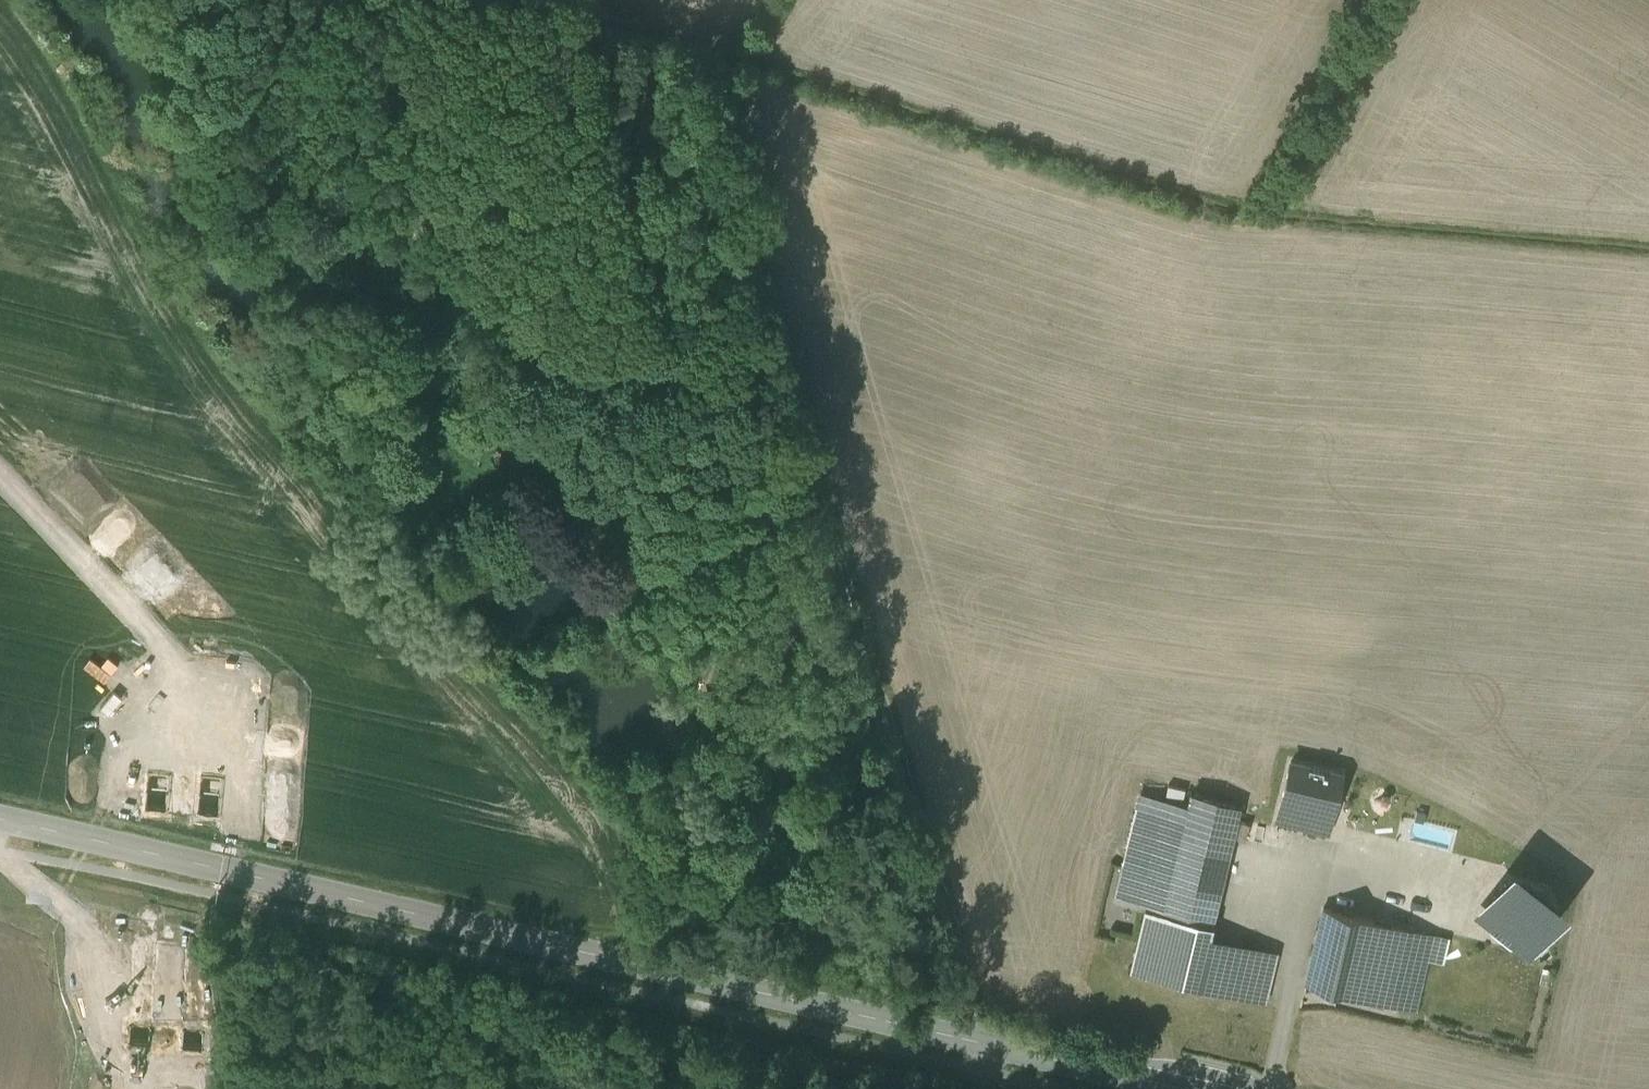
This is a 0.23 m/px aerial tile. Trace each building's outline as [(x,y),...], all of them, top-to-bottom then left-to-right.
[(1342,772),(1290,760),(1277,818),(1328,830),(1342,772)] [(1187,804),(1138,792),(1112,900),(1145,908),(1213,924),(1242,804),(1191,791),(1187,804)] [(1491,921),(1498,932),(1534,940),(1544,934),(1553,898),(1547,887),(1510,880),(1501,886),(1491,921)] [(1372,917),(1323,905),(1305,982),(1337,989),(1354,993),(1372,917)] [(1213,924),(1145,908),(1130,969),(1232,993),(1241,954),(1260,959),(1250,998),(1266,1001),(1278,950),(1211,934),(1213,924)] [(1425,930),(1372,917),(1354,993),(1407,1006),(1425,930)] [(1260,959),(1241,954),(1232,993),(1250,998),(1260,959)] [(1300,1004),(1321,1009),(1324,995),(1335,998),(1337,989),(1305,982),(1300,1004)]
